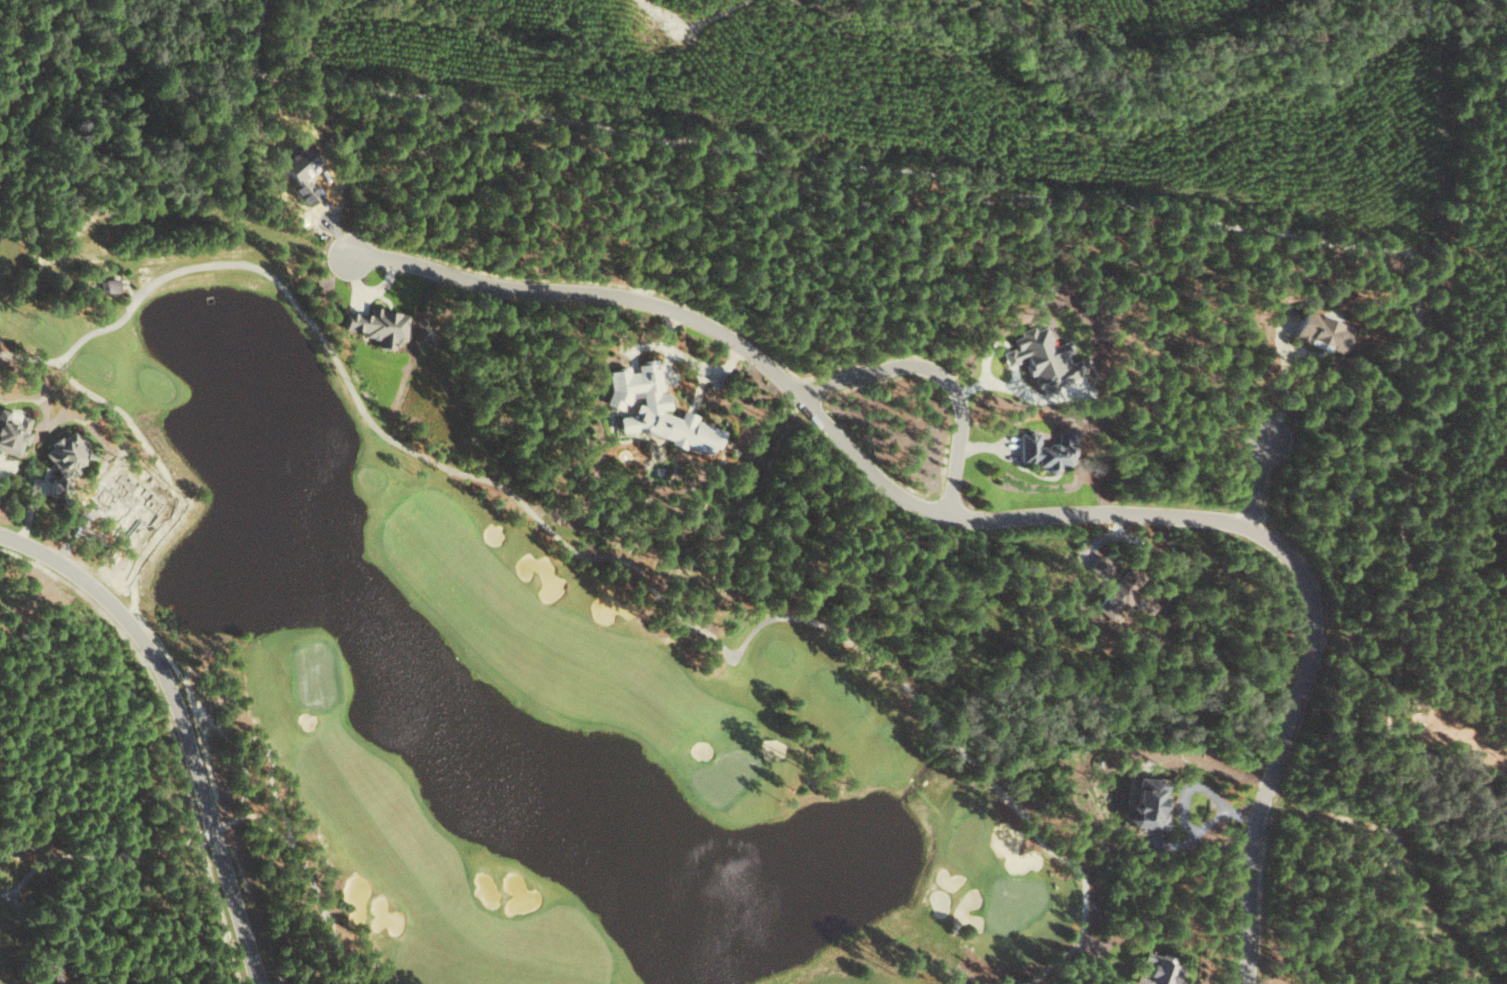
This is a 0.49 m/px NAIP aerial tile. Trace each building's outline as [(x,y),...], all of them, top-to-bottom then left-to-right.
[(101,293),(119,292),(119,278),(100,279),(101,293)] [(1293,338),(1326,349),(1327,347),(1343,353),(1354,324),(1322,312),(1322,310),(1305,304),(1293,338)] [(407,312),(369,309),(368,314),(343,312),(341,329),(363,331),(363,337),(376,338),(375,347),(393,349),(394,339),(404,340),(407,312)] [(709,455),(710,448),(717,447),(721,434),(683,409),(677,417),(657,411),(669,408),(665,393),(659,391),(662,386),(654,358),(641,362),(637,368),(637,370),(629,373),(627,365),(613,369),(603,404),(620,409),(630,393),(639,390),(641,398),(634,410),(637,419),(629,414),(615,418),(620,434),(634,430),(638,424),(667,442),(709,455)] [(16,456),(19,443),(24,444),(26,433),(23,432),(27,417),(0,410),(0,452),(16,456)] [(1074,427),(1058,427),(1058,444),(1038,444),(1039,433),(1020,432),(1019,462),(1036,462),(1036,466),(1046,466),(1045,473),(1056,473),(1056,465),(1073,466),(1074,427)] [(53,495),(70,483),(65,476),(90,459),(70,430),(41,451),(58,475),(46,484),(53,495)] [(1103,580),(1113,567),(1099,555),(1089,568),(1103,580)] [(1112,621),(1143,580),(1126,568),(1096,609),(1112,621)] [(1166,829),(1167,813),(1163,812),(1164,794),(1165,794),(1166,780),(1134,777),(1130,827),(1166,829)] [(1180,969),(1176,958),(1161,954),(1156,956),(1141,952),(1133,983),(1135,983),(1176,983),(1180,969)]
